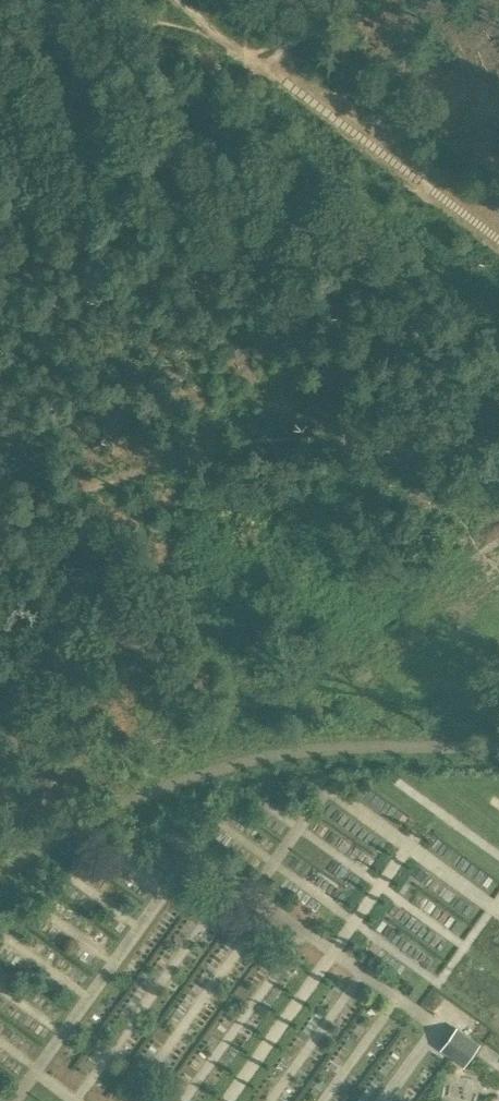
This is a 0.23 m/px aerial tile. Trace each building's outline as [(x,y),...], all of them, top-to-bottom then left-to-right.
[(467,1063),(483,1042),(461,1026),(445,1047),(467,1063)]
